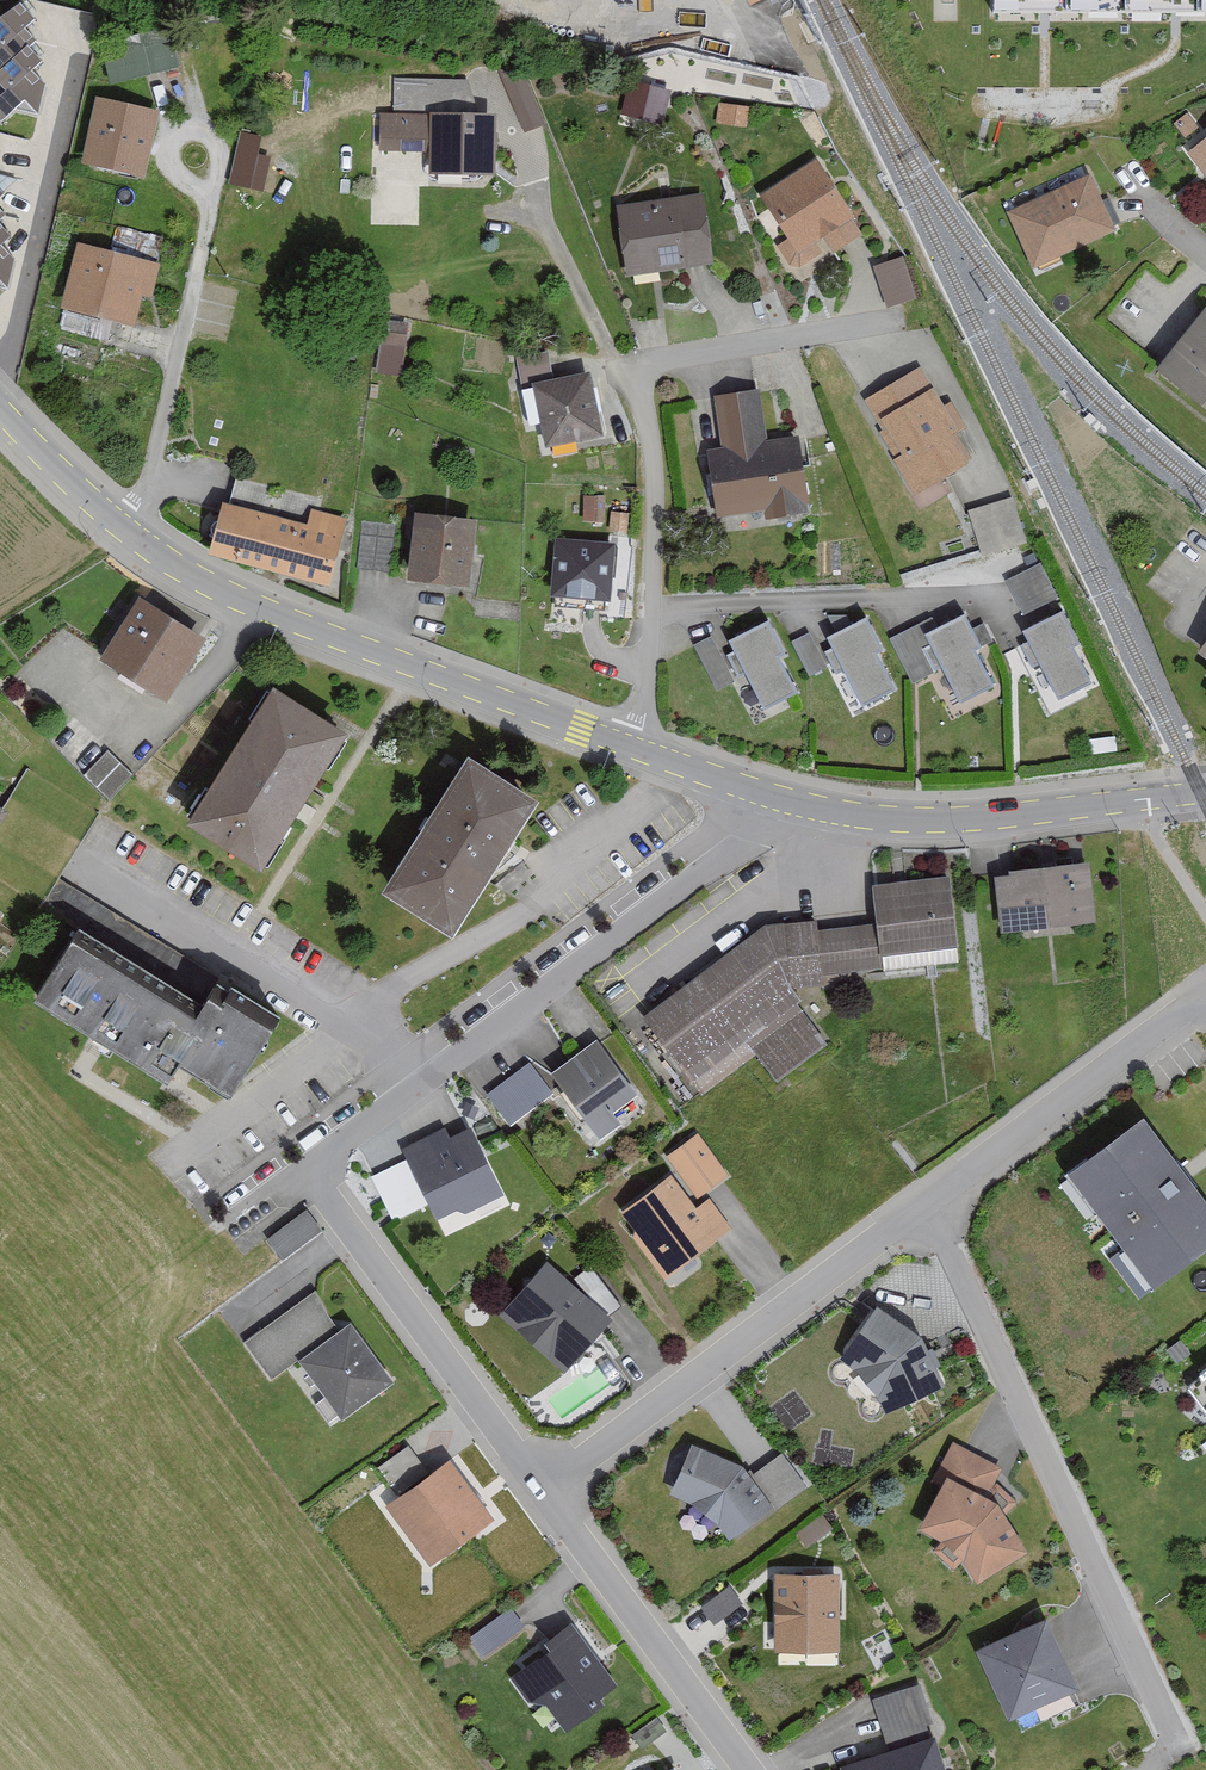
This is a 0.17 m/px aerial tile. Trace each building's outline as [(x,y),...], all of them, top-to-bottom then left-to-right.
[(20,5),(0,21),(0,119),(2,121),(25,99),(37,112),(43,85),(30,72),(40,62),(27,48),(35,41),(23,29),(34,20),(20,5)] [(171,32),(102,44),(110,83),(178,71),(171,32)] [(518,73),(499,82),(524,136),(543,127),(518,73)] [(673,117),(676,86),(634,81),(630,112),(673,117)] [(156,114),(97,101),(83,165),(142,178),(156,114)] [(721,109),(719,128),(748,131),(751,112),(721,109)] [(496,178),(495,117),(380,118),(380,154),(430,154),(430,178),(496,178)] [(256,144),(240,141),(232,185),(247,188),(256,144)] [(1186,160),(1205,186),(1205,144),(1186,160)] [(777,249),(791,271),(801,271),(824,256),(817,246),(823,242),(834,259),(863,240),(815,165),(759,201),(786,243),(777,249)] [(1008,218),(1034,274),(1117,236),(1091,179),(1008,218)] [(711,269),(702,200),(617,212),(627,281),(711,269)] [(10,236),(0,226),(0,246),(10,236)] [(6,285),(13,260),(0,247),(0,280),(6,285)] [(161,269),(76,247),(59,314),(131,333),(139,303),(151,306),(161,269)] [(888,303),(920,294),(909,253),(877,261),(888,303)] [(1205,413),(1205,316),(1158,374),(1205,413)] [(403,326),(382,325),(378,372),(400,374),(403,326)] [(601,441),(590,376),(552,383),(546,353),(514,358),(528,437),(543,434),(545,450),(601,441)] [(941,413),(920,374),(861,406),(914,503),(972,471),(955,440),(966,434),(951,407),(941,413)] [(765,447),(760,396),(712,401),(718,453),(707,455),(714,521),(763,516),(764,525),(811,519),(803,443),(765,447)] [(1021,494),(972,502),(980,547),(1029,539),(1021,494)] [(603,527),(603,500),(582,500),(582,527),(603,527)] [(345,522),(311,512),(306,531),(226,509),(213,558),(326,589),(345,522)] [(625,517),(610,517),(610,537),(625,537),(625,517)] [(478,523),(418,518),(412,582),(471,587),(478,523)] [(613,550),(555,546),(552,602),(610,606),(613,550)] [(1054,602),(1038,570),(1006,585),(1022,617),(1054,602)] [(206,649),(132,604),(95,665),(169,709),(206,649)] [(1078,651),(1062,618),(1023,636),(1028,648),(1020,652),(1041,694),(1050,690),(1056,704),(1089,688),(1072,654),(1078,651)] [(982,652),(966,619),(927,637),(932,649),(924,653),(944,695),(954,691),(960,705),(993,690),(976,655),(982,652)] [(883,656),(867,622),(828,641),(834,653),(825,657),(846,699),(855,694),(862,708),(894,693),(877,659),(883,656)] [(784,659),(768,625),(729,644),(735,656),(726,660),(747,702),(756,698),(763,711),(795,696),(778,662),(784,659)] [(931,676),(910,633),(888,644),(909,687),(931,676)] [(823,671),(807,637),(790,645),(807,679),(823,671)] [(731,685),(710,642),(693,650),(714,693),(731,685)] [(1198,658),(1205,664),(1205,646),(1198,658)] [(347,737),(274,693),(190,833),(264,877),(347,737)] [(132,782),(106,756),(82,780),(108,806),(132,782)] [(538,805),(469,762),(383,900),(451,943),(538,805)] [(1094,926),(1088,866),(1010,874),(1011,877),(995,879),(1000,938),(1035,935),(1034,932),(1094,926)] [(816,925),(766,929),(641,1022),(698,1097),(753,1056),(775,1084),(827,1045),(789,995),(823,992),(822,978),(848,976),(847,973),(883,970),(883,976),(956,970),(949,880),(872,886),(875,928),(816,933),(816,925)] [(203,1014),(75,936),(32,1006),(167,1088),(180,1066),(233,1098),(279,1023),(232,994),(224,1006),(212,999),(203,1014)] [(637,1102),(598,1047),(553,1078),(598,1142),(618,1127),(613,1119),(637,1102)] [(549,1098),(527,1068),(484,1099),(507,1129),(549,1098)] [(1144,1121),(1070,1177),(1157,1293),(1205,1256),(1205,1203),(1144,1121)] [(448,1142),(444,1132),(402,1151),(435,1223),(458,1213),(460,1219),(502,1200),(471,1132),(448,1142)] [(669,1161),(700,1202),(729,1180),(698,1139),(669,1161)] [(733,1236),(710,1203),(697,1212),(681,1189),(672,1195),(665,1185),(622,1215),(637,1237),(633,1240),(664,1284),(733,1236)] [(321,1232),(308,1214),(265,1244),(278,1263),(321,1232)] [(613,1326),(544,1267),(499,1320),(568,1379),(613,1326)] [(270,1386),(298,1366),(341,1425),(393,1388),(351,1329),(340,1337),(312,1298),(243,1347),(270,1386)] [(860,1379),(880,1403),(889,1420),(947,1387),(925,1344),(875,1313),(837,1364),(860,1379)] [(932,1485),(944,1491),(915,1537),(940,1550),(962,1572),(973,1588),(1028,1550),(1001,1510),(985,1502),(1001,1472),(951,1447),(932,1485)] [(694,1507),(718,1528),(730,1543),(803,1491),(780,1461),(751,1480),(744,1472),(690,1448),(669,1496),(694,1507)] [(423,1474),(406,1452),(377,1474),(394,1496),(423,1474)] [(493,1524),(449,1464),(386,1510),(430,1570),(493,1524)] [(828,1534),(819,1521),(797,1537),(806,1550),(828,1534)] [(837,1653),(837,1578),(775,1577),(775,1653),(837,1653)] [(738,1606),(727,1592),(702,1611),(713,1625),(738,1606)] [(471,1643),(485,1661),(522,1632),(508,1614),(471,1643)] [(1079,1691),(1047,1621),(975,1653),(1007,1724),(1079,1691)] [(509,1681),(528,1708),(549,1712),(565,1735),(603,1708),(599,1702),(616,1690),(571,1628),(516,1667),(520,1673),(509,1681)] [(932,1727),(921,1688),(872,1702),(884,1741),(932,1727)] [(934,1743),(843,1769),(844,1769),(941,1769),(934,1743)]
